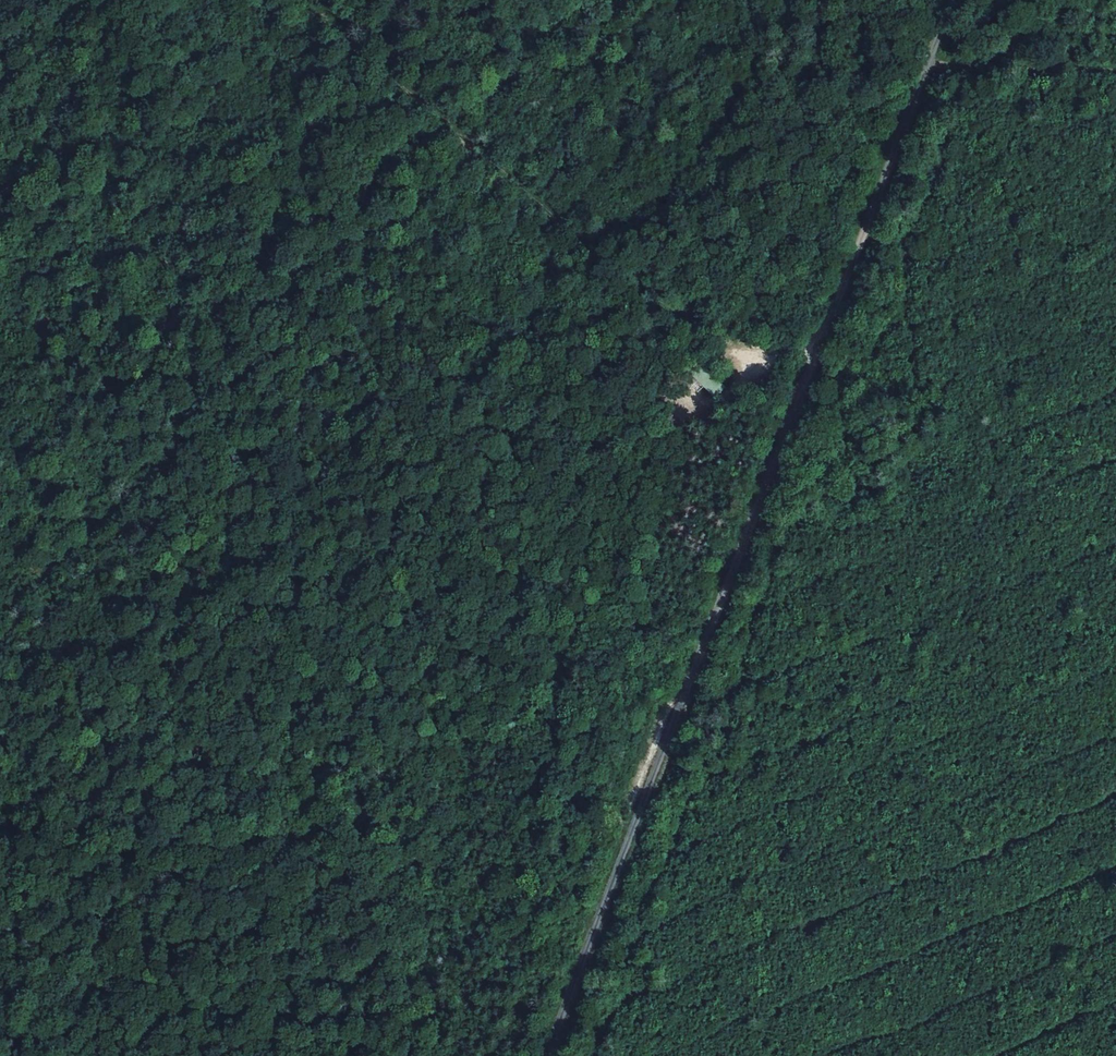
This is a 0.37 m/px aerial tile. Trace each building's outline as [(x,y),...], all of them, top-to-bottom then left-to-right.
[(721,614),(725,603),(717,600),(713,611),(721,614)]
